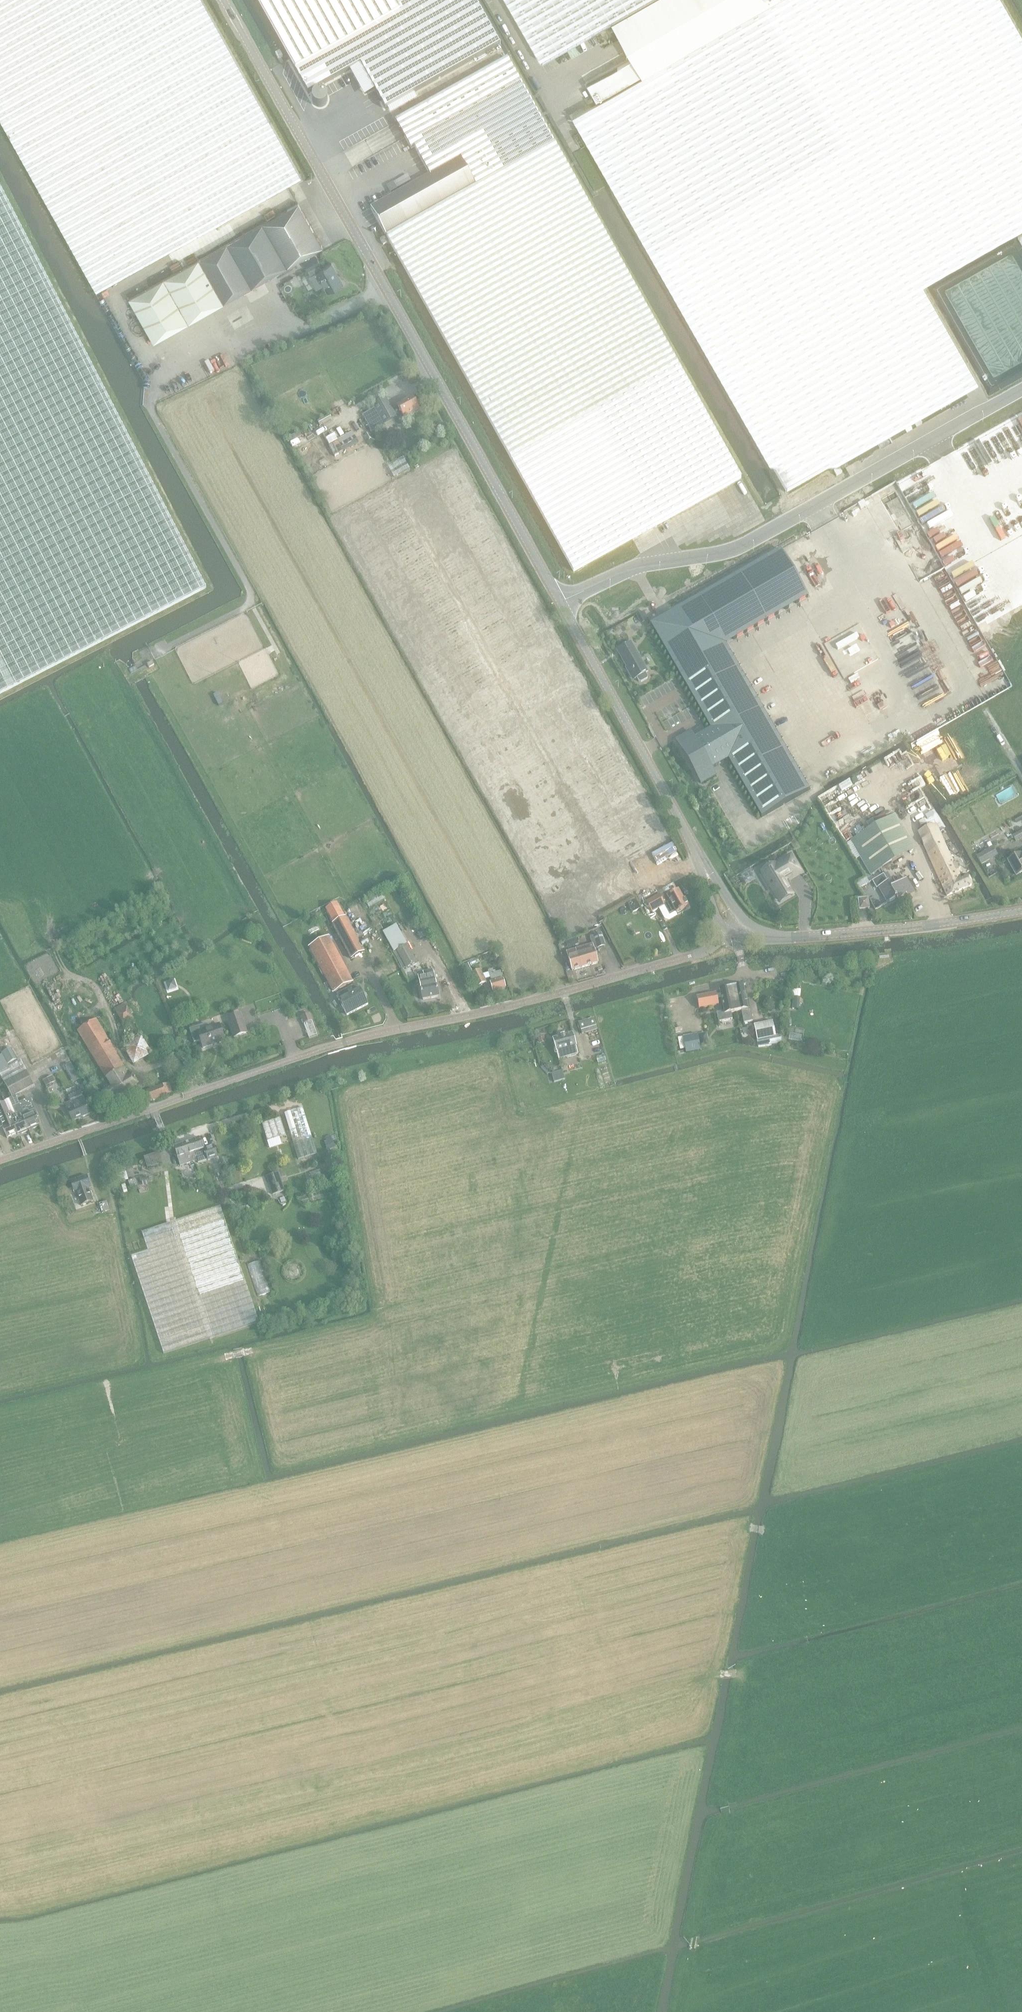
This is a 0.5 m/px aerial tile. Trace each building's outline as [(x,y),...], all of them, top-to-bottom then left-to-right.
[(96,290),(301,177),(301,176),(279,136),(252,88),(250,83),(203,0),(0,0),(0,117),(96,290)] [(308,93),(360,64),(377,94),(376,95),(379,101),(381,100),(385,109),(500,45),(475,0),(256,0),(308,93)] [(588,144),(786,492),(978,383),(923,286),(1021,229),(1021,36),(1001,0),(506,0),(541,62),(611,22),(632,59),(586,84),(596,101),(641,75),(642,77),(572,116),(588,144)] [(430,174),(371,208),(381,227),(401,262),(469,383),(573,571),(741,478),(640,296),(521,83),(507,58),(396,120),(411,148),(415,146),(430,174)] [(393,182),(387,185),(390,192),(397,188),(393,182)] [(205,588),(0,188),(0,694),(205,588)] [(298,203),(199,257),(128,298),(154,342),(224,301),(301,257),(313,251),(322,246),(298,203)] [(303,262),(307,269),(310,274),(308,276),(312,284),(313,283),(317,289),(323,285),(327,292),(343,283),(335,271),(336,270),(332,262),(321,268),(318,264),(320,262),(316,254),(315,255),(313,251),(301,257),(304,261),(303,262)] [(375,409),(368,413),(366,414),(366,415),(364,416),(372,432),(384,425),(393,420),(396,425),(398,426),(401,426),(404,425),(405,422),(405,419),(404,417),(419,408),(413,397),(397,406),(397,407),(392,409),(386,398),(373,405),(375,409)] [(330,414),(317,421),(320,426),(323,424),(324,425),(332,421),(331,420),(333,419),(330,414)] [(878,443),(880,448),(892,441),(889,436),(878,443)] [(335,457),(357,444),(353,437),(339,444),(337,441),(329,446),(335,457)] [(304,439),(293,445),(296,449),(306,443),(304,439)] [(409,469),(403,457),(387,466),(394,478),(409,469)] [(779,552),(648,624),(682,678),(711,729),(695,738),(691,731),(675,739),(702,785),(717,777),(713,769),(729,760),(762,818),(808,788),(803,782),(804,781),(802,778),(801,778),(797,771),(798,771),(796,768),(795,768),(791,761),(792,761),(790,757),(789,758),(785,751),(786,750),(784,747),(783,747),(779,740),(780,740),(778,736),(777,737),(773,730),(774,729),(772,726),(771,726),(767,719),(768,719),(754,695),(753,695),(750,688),(748,684),(747,685),(743,678),(744,677),(742,674),(741,674),(737,667),(738,667),(736,664),(735,664),(731,657),(732,657),(731,655),(730,655),(725,646),(807,601),(779,552)] [(611,630),(613,634),(628,625),(626,622),(611,630)] [(635,679),(637,678),(639,681),(641,682),(647,679),(647,677),(645,673),(647,672),(631,643),(617,651),(627,668),(628,668),(635,679)] [(915,849),(895,815),(850,841),(871,875),(915,849)] [(946,897),(970,886),(967,878),(966,878),(964,874),(959,876),(956,870),(958,869),(959,867),(957,862),(952,864),(935,824),(918,832),(946,897)] [(1013,836),(1015,841),(1021,837),(1021,830),(1012,835),(1013,836)] [(993,846),(976,855),(982,864),(990,859),(998,855),(996,852),(993,846)] [(1020,855),(1019,853),(1006,860),(1015,876),(1021,872),(1021,854),(1020,855)] [(767,872),(762,875),(772,891),(772,890),(778,900),(791,892),(784,880),(789,877),(789,878),(800,872),(790,856),(780,863),(781,864),(774,868),(771,870),(770,868),(767,870),(768,871),(767,872)] [(907,898),(915,893),(906,878),(891,886),(887,880),(887,881),(883,874),(872,881),(876,888),(878,887),(887,903),(896,897),(898,900),(906,895),(907,898)] [(682,900),(677,890),(661,900),(658,894),(645,902),(651,912),(663,905),(669,915),(674,912),(675,913),(677,912),(677,913),(681,910),(680,910),(688,906),(683,899),(682,900)] [(382,893),(366,902),(369,908),(385,899),(382,893)] [(858,910),(869,909),(868,898),(857,899),(858,910)] [(634,899),(628,902),(632,911),(639,908),(634,899)] [(334,923),(332,924),(351,959),(365,951),(346,917),(344,917),(337,903),(326,909),(334,923)] [(397,925),(383,933),(393,952),(396,951),(399,949),(407,945),(397,925)] [(597,962),(593,949),(597,948),(605,946),(601,933),(590,937),(592,944),(575,949),(581,967),(597,962)] [(334,991),(352,982),(327,938),(310,947),(334,991)] [(399,949),(396,951),(401,959),(398,961),(403,969),(406,968),(417,962),(407,945),(399,949)] [(572,970),(581,967),(575,949),(567,951),(572,970)] [(469,963),(466,964),(470,974),(474,972),(469,963)] [(474,972),(470,974),(476,987),(486,982),(485,978),(490,977),(491,982),(490,983),(493,992),(505,988),(503,979),(502,979),(500,971),(496,973),(495,971),(493,971),(492,969),(488,971),(488,972),(482,974),(480,969),(474,972)] [(433,973),(418,976),(420,985),(419,985),(422,1000),(439,997),(435,977),(434,977),(433,973)] [(174,980),(165,983),(168,991),(177,988),(174,980)] [(357,985),(352,987),(338,995),(339,997),(340,999),(339,1000),(339,1001),(340,1000),(343,1005),(342,1005),(348,1016),(369,1004),(363,993),(362,994),(359,989),(360,989),(360,988),(359,988),(357,985)] [(742,985),(731,988),(736,1011),(741,1010),(743,1023),(753,1021),(750,1008),(747,1009),(742,985)] [(730,1012),(736,1011),(731,988),(719,990),(724,1011),(716,1013),(718,1022),(732,1020),(730,1012)] [(699,1008),(718,1004),(716,993),(696,997),(699,1008)] [(799,1009),(800,997),(793,997),(792,1009),(799,1009)] [(133,1018),(127,1007),(127,1008),(124,1003),(114,1009),(123,1025),(133,1019),(133,1018)] [(240,1015),(228,1019),(235,1038),(247,1033),(240,1015)] [(309,1015),(302,1018),(309,1038),(317,1035),(309,1015)] [(580,1036),(598,1030),(594,1018),(577,1024),(580,1036)] [(109,1104),(138,1084),(132,1075),(129,1077),(96,1021),(77,1032),(111,1087),(102,1095),(109,1104)] [(772,1021),(754,1025),(758,1048),(783,1045),(781,1036),(776,1037),(772,1021)] [(196,1027),(190,1030),(195,1043),(200,1041),(203,1048),(212,1045),(212,1044),(224,1039),(219,1024),(208,1028),(206,1024),(196,1027)] [(706,1033),(699,1035),(701,1047),(709,1045),(706,1033)] [(559,1060),(578,1054),(572,1034),(553,1039),(555,1047),(553,1049),(554,1052),(557,1052),(559,1060)] [(790,1034),(789,1041),(801,1043),(802,1036),(790,1034)] [(698,1035),(678,1039),(680,1051),(686,1050),(686,1053),(701,1050),(698,1035)] [(12,1097),(34,1085),(27,1071),(26,1072),(20,1060),(0,1071),(0,1076),(12,1097)] [(71,1064),(66,1067),(69,1072),(74,1070),(71,1064)] [(562,1071),(552,1074),(555,1083),(565,1080),(562,1071)] [(52,1076),(42,1081),(43,1083),(45,1087),(52,1083),(55,1082),(52,1076)] [(168,1083),(146,1091),(150,1102),(172,1094),(168,1083)] [(85,1104),(83,1098),(80,1092),(69,1096),(72,1102),(66,1105),(68,1110),(68,1111),(72,1122),(90,1115),(86,1103),(85,1104)] [(9,1099),(4,1101),(5,1103),(18,1133),(28,1129),(24,1118),(18,1120),(13,1107),(9,1099)] [(0,1105),(0,1120),(3,1127),(7,1138),(18,1133),(5,1103),(0,1105)] [(14,1107),(13,1107),(18,1120),(24,1118),(28,1129),(31,1128),(32,1128),(38,1126),(37,1125),(39,1124),(37,1119),(39,1118),(36,1111),(34,1110),(29,1112),(28,1110),(22,1112),(20,1104),(14,1107)] [(299,1159),(318,1153),(303,1107),(284,1113),(299,1159)] [(267,1141),(286,1135),(281,1117),(261,1123),(267,1141)] [(201,1138),(191,1141),(195,1152),(190,1154),(192,1162),(197,1161),(197,1162),(207,1159),(208,1161),(217,1158),(214,1146),(205,1149),(201,1138)] [(332,1140),(324,1143),(327,1151),(335,1148),(332,1140)] [(181,1166),(192,1162),(190,1154),(195,1152),(191,1141),(175,1147),(181,1166)] [(147,1168),(163,1163),(159,1153),(144,1158),(147,1168)] [(116,1183),(128,1180),(124,1163),(112,1166),(116,1183)] [(319,1170),(309,1174),(311,1180),(321,1177),(319,1170)] [(278,1174),(266,1178),(272,1196),(284,1192),(278,1174)] [(93,1203),(89,1190),(91,1189),(86,1176),(70,1181),(75,1195),(77,1194),(81,1207),(93,1203)] [(99,1204),(102,1212),(109,1210),(107,1202),(99,1204)] [(166,1355),(260,1322),(219,1206),(143,1233),(149,1251),(131,1257),(166,1355)]
